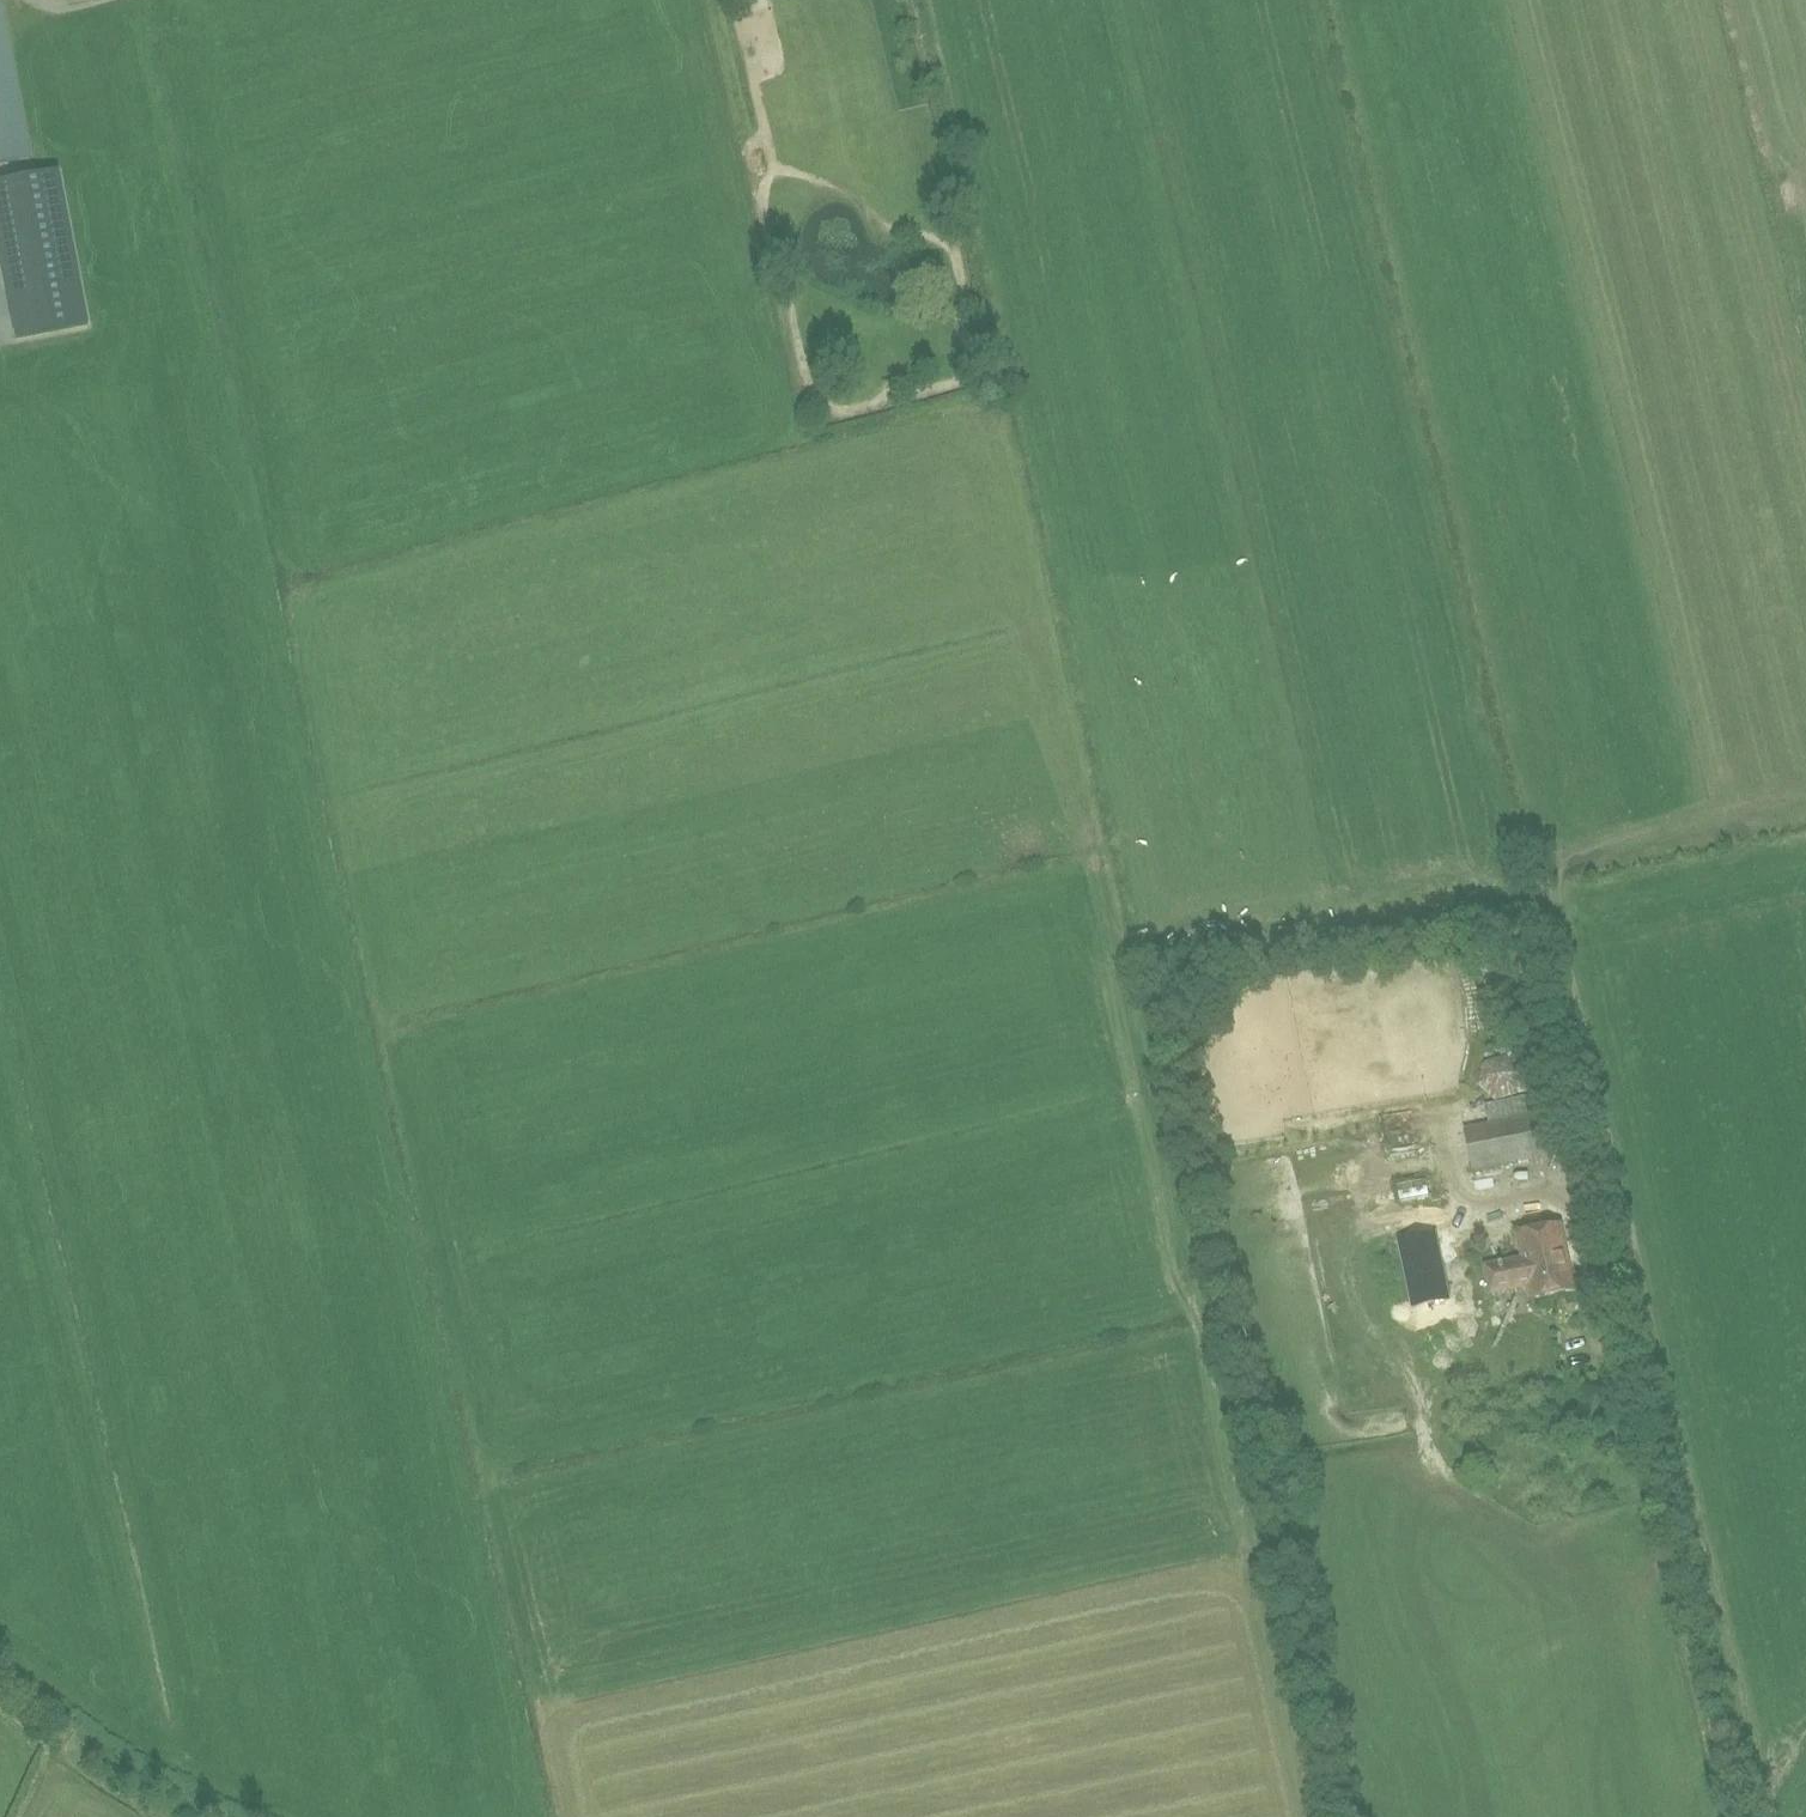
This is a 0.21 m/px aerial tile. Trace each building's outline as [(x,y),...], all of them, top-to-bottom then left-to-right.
[(88,326),(59,173),(0,184),(0,257),(16,340),(88,326)] [(1487,1054),(1484,1063),(1479,1086),(1496,1102),(1518,1096),(1527,1097),(1532,1071),(1509,1047),(1487,1054)] [(1474,1172),(1574,1151),(1561,1091),(1495,1105),(1499,1122),(1465,1130),(1474,1172)] [(1389,1146),(1390,1162),(1411,1161),(1410,1144),(1389,1146)] [(1389,1184),(1391,1202),(1420,1198),(1418,1181),(1389,1184)] [(1532,1300),(1575,1291),(1561,1227),(1519,1236),(1524,1261),(1487,1269),(1493,1295),(1530,1287),(1532,1300)] [(1394,1241),(1407,1306),(1441,1299),(1427,1234),(1394,1241)]
